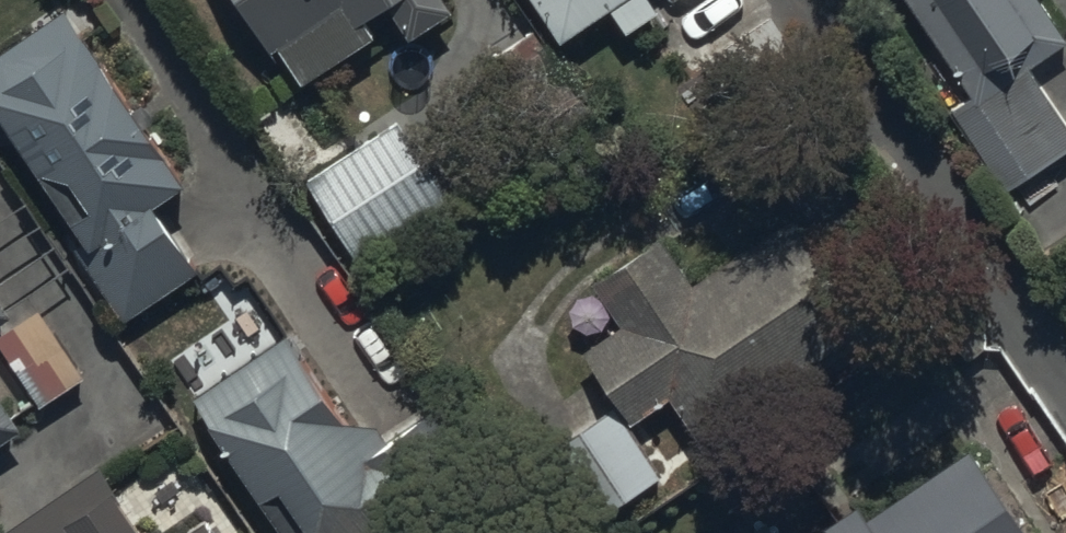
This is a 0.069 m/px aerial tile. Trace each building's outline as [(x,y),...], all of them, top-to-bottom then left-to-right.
[(298,91),(372,39),(365,28),(390,11),(412,42),(452,14),(442,0),(235,0),(298,91)] [(559,46),(607,13),(625,41),(660,17),(648,0),(528,0),(559,46)] [(1035,0),(901,0),(969,99),(950,112),(1006,195),(1065,154),(1065,127),(1029,73),(1065,48),(1065,45),(1035,0)] [(0,59),(0,122),(82,246),(74,251),(122,325),(197,275),(154,209),(183,190),(68,15),(0,59)] [(396,127),(305,185),(355,263),(446,204),(396,127)] [(612,410),(626,431),(668,401),(705,453),(824,366),(821,362),(866,329),(789,223),(695,292),(658,242),(593,289),(621,328),(583,355),(595,371),(591,375),(615,408),(612,410)] [(12,322),(6,314),(35,295),(0,243),(0,330),(12,322)] [(0,335),(0,351),(37,410),(83,382),(37,310),(0,335)] [(193,403),(282,532),(376,532),(419,503),(404,482),(461,443),(434,404),(381,441),(358,409),(341,421),(285,340),(193,403)] [(20,432),(0,402),(0,446),(20,432)] [(626,431),(612,410),(554,452),(604,520),(661,478),(626,431)] [(823,532),(1023,532),(968,454),(867,523),(857,510),(823,532)] [(97,471),(5,532),(139,532),(97,471)]
